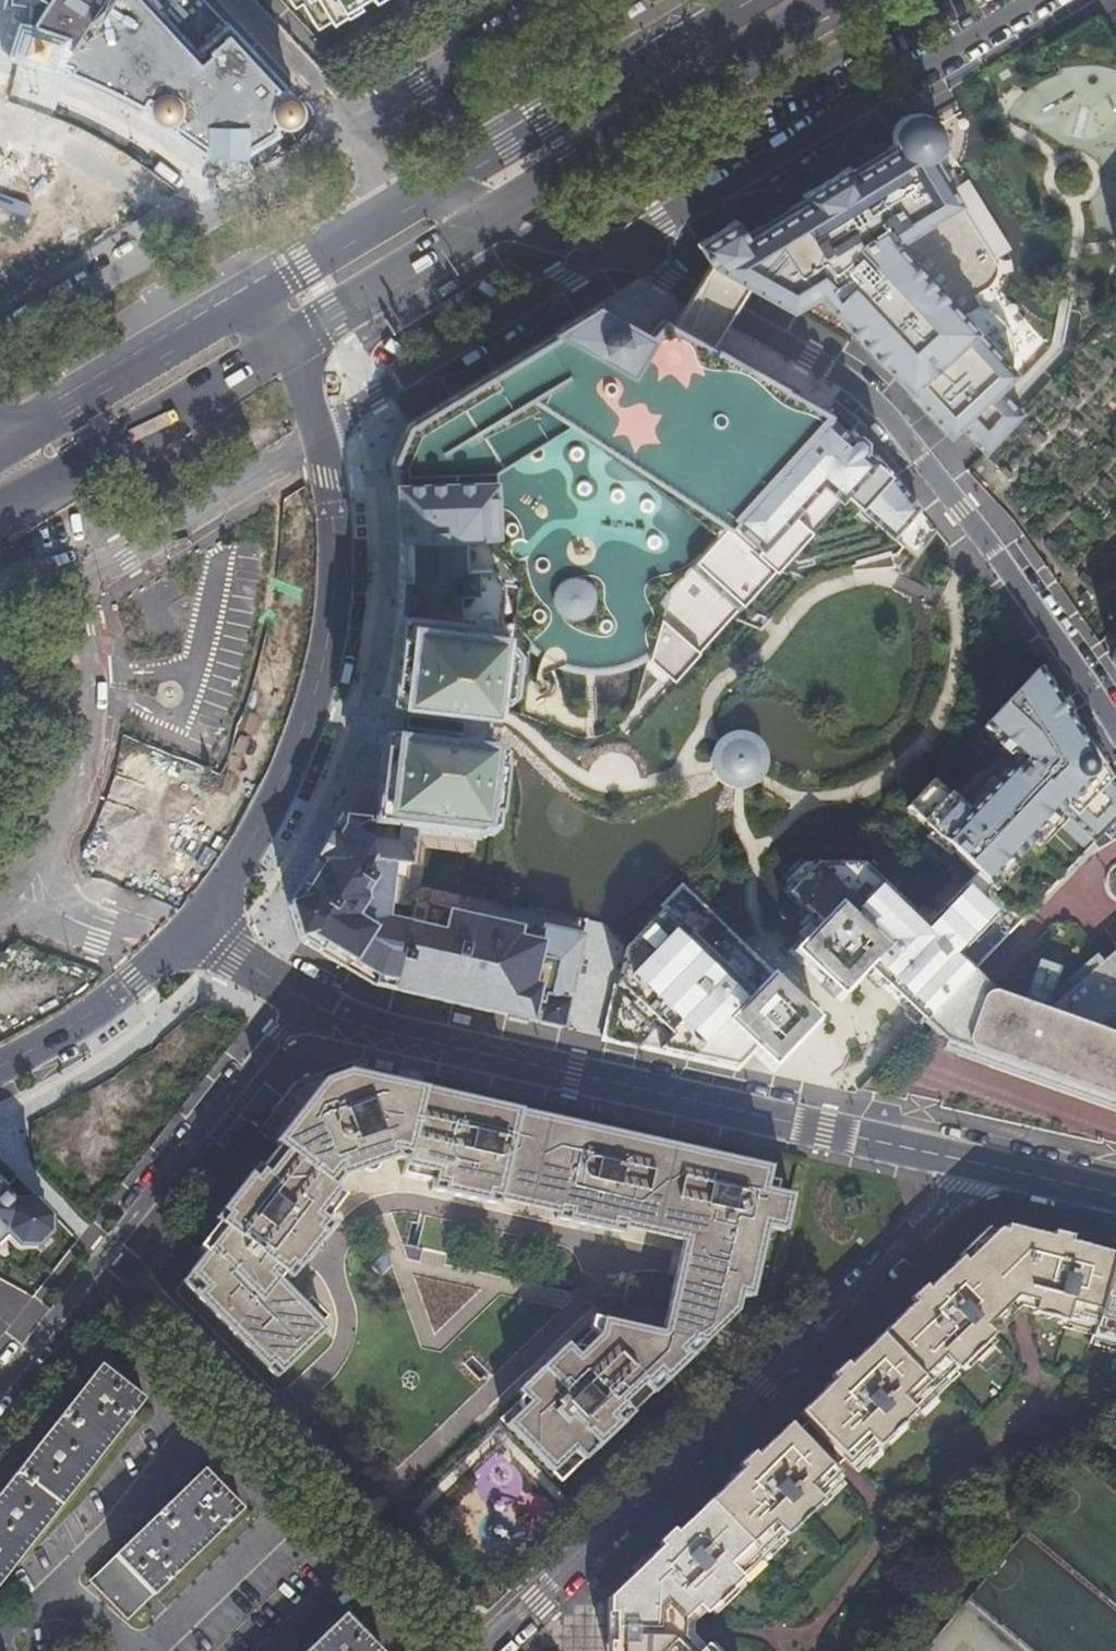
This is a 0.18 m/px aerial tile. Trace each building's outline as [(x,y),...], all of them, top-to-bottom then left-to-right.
[(0,49),(0,50),(25,57),(68,73),(104,89),(140,108),(171,126),(201,147),(288,117),(292,113),(294,109),(294,102),(293,98),(292,95),(203,0),(11,0),(22,2),(21,15),(13,15),(0,49)] [(314,1),(308,5),(319,23),(330,16),(342,9),(345,14),(361,5),(358,0),(313,0),(314,1)] [(342,9),(330,16),(334,21),(345,14),(342,9)] [(1098,44),(1029,104),(1048,126),(1058,117),(1086,149),(1107,130),(1115,141),(1115,64),(1098,44)] [(736,220),(698,243),(711,264),(748,286),(790,309),(816,293),(933,418),(937,423),(941,426),(949,435),(960,426),(969,435),(985,453),(1022,413),(1013,403),(1000,388),(1016,373),(1012,368),(1014,358),(1015,352),(1012,337),(1008,327),(1003,321),(996,314),(991,311),(982,307),(976,296),(990,287),(994,283),(998,274),(999,267),(996,261),(932,157),(937,152),(940,146),(941,141),(941,134),(940,129),(937,123),(933,119),(926,114),(921,113),(913,113),(908,114),(904,117),(898,122),(893,129),(892,136),(893,144),(869,159),(851,170),(848,166),(802,195),(805,199),(776,216),(745,235),(736,220)] [(25,158),(7,136),(0,141),(0,177),(25,158)] [(46,259),(127,219),(113,190),(97,198),(89,181),(23,213),(46,259)] [(10,265),(27,254),(0,210),(0,289),(18,278),(10,265)] [(691,296),(677,319),(674,324),(712,345),(715,340),(729,317),(743,294),(748,286),(711,264),(705,273),(691,296)] [(837,457),(810,430),(829,410),(772,378),(712,345),(674,324),(661,316),(647,334),(596,305),(559,327),(560,329),(493,369),(408,422),(402,433),(389,460),(394,487),(398,536),(486,533),(519,578),(518,584),(513,621),(528,639),(530,638),(545,650),(555,657),(573,663),(585,665),(598,666),(610,664),(624,661),(638,654),(647,657),(666,589),(727,522),(756,547),(775,565),(801,536),(821,514),(843,489),(849,482),(862,466),(850,456),(853,452),(846,446),(837,457)] [(394,623),(494,634),(496,619),(494,619),(499,582),(518,584),(519,578),(486,533),(398,536),(398,580),(394,623)] [(504,636),(494,634),(394,623),(381,692),(492,705),(494,690),(498,691),(507,683),(511,645),(504,636)] [(929,781),(903,808),(956,861),(971,875),(985,888),(1059,810),(1092,842),(1115,818),(1115,797),(1034,669),(979,727),(1002,748),(997,753),(1008,763),(963,813),(929,781)] [(767,753),(762,744),(755,736),(746,732),(736,731),(726,734),(718,739),(712,747),(708,756),(708,765),(710,772),(713,778),(718,783),(723,787),(728,789),(733,790),(738,791),(745,790),(752,788),(758,783),(763,778),(765,773),(768,763),(767,753)] [(380,741),(370,825),(411,830),(476,838),(477,833),(489,834),(498,760),(485,759),(486,754),(380,741)] [(403,896),(411,830),(370,825),(363,824),(364,821),(343,819),(336,816),(319,849),(304,875),(287,902),(298,938),(373,984),(417,994),(484,914),(403,896)] [(940,917),(936,913),(923,928),(887,892),(860,866),(814,863),(786,892),(818,923),(791,951),(815,974),(838,996),(865,968),(880,982),(885,977),(886,978),(940,917)] [(966,975),(950,960),(970,940),(965,935),(977,922),(982,927),(992,917),(974,900),(986,888),(985,888),(971,875),(936,913),(940,917),(886,978),(885,977),(880,982),(920,1022),(966,975)] [(582,937),(484,914),(417,994),(560,1025),(582,937)] [(676,1052),(758,964),(725,933),(623,1040),(676,1052)] [(1062,1003),(1064,1007),(1067,1010),(1058,1019),(990,995),(942,1045),(940,1052),(1115,1114),(1115,1039),(1099,1034),(1115,1019),(1115,953),(1065,996),(1063,999),(1062,1003)] [(770,1066),(815,1020),(775,981),(758,964),(676,1052),(734,1065),(751,1048),(770,1066)] [(990,995),(967,973),(966,975),(920,1022),(919,1023),(942,1045),(990,995)] [(202,1283),(195,1292),(275,1374),(324,1327),(276,1279),(270,1273),(275,1266),(282,1271),(288,1276),(329,1224),(323,1219),(316,1214),(335,1189),(330,1185),(338,1175),(392,1156),(405,1159),(404,1165),(434,1172),(432,1180),(430,1188),(495,1203),(497,1195),(499,1187),(559,1201),(557,1209),(556,1217),(621,1232),(624,1216),(685,1229),(661,1333),(591,1317),(589,1327),(591,1329),(597,1335),(576,1356),(564,1344),(517,1391),(523,1396),(528,1402),(506,1424),(554,1473),(588,1440),(595,1447),(639,1403),(632,1396),(653,1375),(660,1382),(701,1342),(735,1310),(740,1287),(750,1289),(757,1259),(747,1256),(755,1221),(782,1227),(789,1196),(773,1192),(762,1190),(765,1179),(767,1168),(702,1154),(699,1166),(639,1152),(642,1140),(577,1125),(574,1138),(513,1124),(516,1111),(452,1096),(449,1109),(418,1102),(421,1089),(347,1072),(322,1081),(275,1141),(279,1144),(285,1149),(266,1174),(260,1168),(256,1165),(215,1218),(219,1221),(225,1226),(206,1250),(190,1271),(202,1283)] [(279,1144),(260,1168),(266,1174),(285,1149),(279,1144)] [(402,1173),(432,1180),(434,1172),(404,1165),(402,1173)] [(776,1182),(765,1179),(762,1190),(773,1192),(776,1182)] [(342,1194),(335,1189),(316,1214),(323,1219),(342,1194)] [(5,1238),(14,1248),(32,1248),(47,1236),(48,1218),(33,1203),(13,1202),(10,1205),(0,1193),(0,1243),(5,1238)] [(422,1217),(418,1246),(449,1250),(452,1221),(422,1217)] [(225,1226),(219,1221),(200,1245),(206,1250),(225,1226)] [(1108,1253),(1083,1247),(1034,1233),(1005,1226),(1003,1231),(995,1232),(988,1234),(961,1261),(957,1257),(935,1278),(898,1314),(856,1355),(819,1391),(797,1412),(801,1416),(805,1421),(799,1427),(793,1432),(789,1428),(785,1424),(763,1445),(726,1481),(700,1507),(684,1523),(664,1542),(690,1566),(686,1570),(686,1597),(702,1614),(739,1578),(737,1576),(781,1532),(783,1534),(818,1500),(816,1498),(837,1476),(831,1470),(842,1458),(849,1465),(870,1444),(872,1447),(909,1411),(907,1408),(950,1366),(952,1368),(989,1331),(983,1326),(1013,1297),(1032,1303),(1029,1314),(1055,1321),(1056,1318),(1093,1329),(1091,1336),(1115,1342),(1115,1255),(1108,1253)] [(276,1279),(282,1271),(275,1266),(270,1273),(276,1279)] [(202,1283),(190,1271),(183,1280),(195,1292),(202,1283)] [(591,1329),(570,1350),(576,1356),(597,1335),(591,1329)] [(142,1398),(98,1364),(0,1491),(0,1580),(142,1398)] [(639,1403),(660,1382),(653,1375),(632,1396),(639,1403)] [(500,1418),(506,1424),(528,1402),(523,1396),(500,1418)] [(561,1480),(595,1447),(588,1440),(554,1473),(561,1480)] [(1081,1463),(924,1650),(1115,1650),(1115,1492),(1081,1463)] [(148,1591),(151,1594),(240,1506),(203,1466),(114,1554),(116,1557),(110,1563),(107,1560),(90,1577),(128,1617),(142,1603),(140,1600),(148,1591)] [(664,1542),(647,1558),(606,1599),(605,1650),(670,1650),(663,1643),(669,1643),(670,1615),(668,1613),(686,1597),(686,1570),(690,1566),(664,1542)] [(116,1557),(114,1554),(107,1560),(110,1563),(116,1557)] [(142,1603),(151,1594),(148,1591),(140,1600),(142,1603)] [(342,1614),(304,1650),(378,1650),(342,1614)]
